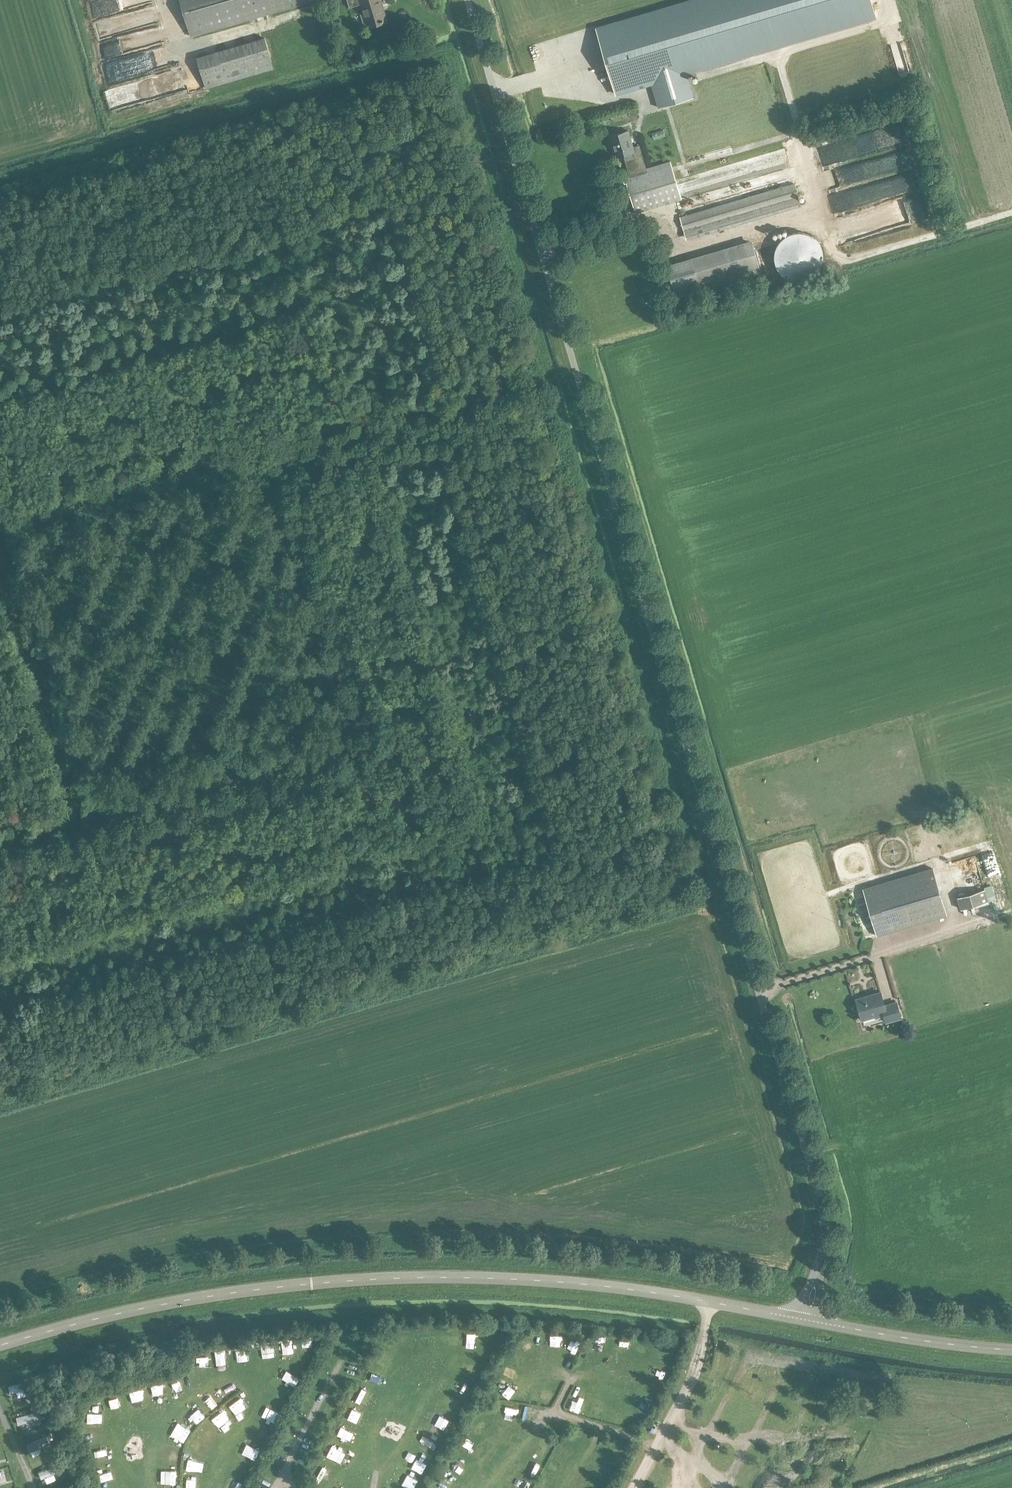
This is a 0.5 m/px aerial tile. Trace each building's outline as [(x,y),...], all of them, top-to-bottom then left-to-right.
[(90,13),(153,0),(87,0),(90,13)] [(191,36),(315,0),(181,0),(191,36)] [(362,4),(364,11),(366,10),(369,23),(367,24),(368,26),(369,26),(368,24),(369,24),(383,20),(383,21),(384,21),(383,20),(385,19),(386,21),(387,21),(383,9),(382,10),(379,0),(361,0),(362,4)] [(687,99),(694,97),(686,73),(876,17),(871,0),(693,0),(596,29),(616,94),(651,83),(659,107),(665,105),(664,101),(686,95),(687,99)] [(94,18),(100,40),(144,27),(138,6),(94,18)] [(132,35),(100,44),(104,58),(136,49),(132,35)] [(273,68),(265,38),(197,57),(206,88),(273,68)] [(168,48),(106,63),(110,84),(107,85),(112,105),(165,93),(160,75),(149,78),(147,68),(172,62),(168,48)] [(168,76),(172,75),(169,69),(162,71),(170,93),(174,92),(168,76)] [(808,98),(801,101),(806,111),(813,107),(808,98)] [(870,128),(815,144),(821,164),(834,168),(824,171),(824,172),(836,176),(837,180),(836,185),(830,187),(829,188),(842,184),(866,177),(868,170),(871,171),(880,169),(885,170),(888,160),(870,154),(889,148),(892,140),(896,139),(897,135),(894,126),(878,131),(870,128)] [(628,130),(609,136),(609,137),(611,136),(615,149),(613,150),(615,157),(624,155),(625,159),(629,158),(631,167),(627,168),(629,174),(646,169),(639,145),(633,147),(631,139),(629,139),(627,131),(628,131),(628,130)] [(629,174),(624,175),(635,212),(682,199),(680,194),(676,180),(673,168),(671,162),(651,167),(646,169),(629,174)] [(899,180),(903,190),(915,186),(911,176),(899,180)] [(685,237),(800,203),(794,183),(680,217),(685,237)] [(778,244),(777,245),(776,247),(776,249),(775,251),(775,253),(775,255),(774,257),(775,259),(775,261),(775,263),(776,265),(776,267),(777,268),(778,270),(779,272),(780,273),(782,275),(783,276),(785,277),(786,279),(788,280),(790,280),(792,281),(794,282),(796,282),(798,282),(800,282),(802,282),(804,282),(806,282),(808,281),(809,280),(811,280),(813,279),(815,277),(816,276),(818,275),(819,273),(820,272),(821,270),(822,268),(823,267),(824,265),(824,263),(825,261),(825,259),(825,257),(825,255),(825,253),(824,251),(824,249),(823,247),(822,245),(821,244),(820,242),(819,240),(818,239),(816,238),(815,237),(813,235),(811,234),(809,234),(808,233),(806,232),(804,232),(802,232),(800,232),(798,232),(796,232),(794,232),(792,233),(790,234),(788,234),(787,235),(785,236),(784,238),(782,239),(781,240),(779,242),(778,244)] [(676,297),(761,272),(753,244),(668,269),(676,297)] [(978,849),(984,867),(996,864),(991,846),(978,849)] [(990,881),(1000,878),(996,865),(985,868),(988,876),(988,875),(990,881)] [(863,889),(877,936),(947,915),(933,868),(863,889)] [(992,887),(985,889),(988,901),(996,899),(992,887)] [(958,915),(979,908),(977,901),(956,909),(958,915)] [(875,1013),(876,1018),(884,1016),(886,1022),(901,1018),(897,1002),(885,1005),(881,992),(870,995),(870,997),(866,999),(866,996),(856,999),(861,1017),(875,1013)] [(308,1348),(317,1342),(311,1333),(303,1339),(308,1348)] [(290,1338),(277,1338),(277,1349),(290,1349),(290,1338)] [(270,1341),(259,1341),(260,1352),(270,1351),(270,1341)] [(249,1344),(242,1345),(243,1354),(250,1353),(249,1344)] [(228,1348),(218,1347),(218,1358),(228,1358),(228,1348)] [(209,1349),(198,1350),(199,1362),(210,1362),(209,1349)] [(171,1382),(175,1392),(186,1388),(182,1378),(171,1382)] [(230,1395),(240,1389),(234,1379),(224,1385),(230,1395)] [(165,1397),(165,1388),(154,1387),(154,1397),(165,1397)] [(144,1403),(142,1391),(131,1393),(132,1404),(144,1403)] [(237,1409),(245,1402),(237,1392),(229,1399),(237,1409)] [(111,1397),(113,1407),(124,1405),(122,1395),(111,1397)] [(108,1396),(99,1398),(101,1407),(110,1405),(108,1396)] [(84,1420),(94,1422),(97,1413),(86,1410),(84,1420)] [(263,1419),(273,1425),(278,1415),(267,1410),(263,1419)] [(50,1416),(40,1419),(42,1428),(52,1426),(50,1416)] [(198,1427),(207,1438),(214,1431),(205,1421),(198,1427)] [(869,1435),(874,1424),(866,1421),(862,1432),(869,1435)] [(816,1432),(817,1422),(807,1422),(806,1431),(816,1432)] [(44,1448),(56,1445),(55,1437),(42,1439),(44,1448)] [(187,1445),(198,1451),(202,1442),(190,1437),(187,1445)] [(183,1465),(194,1467),(196,1456),(185,1454),(183,1465)] [(169,1465),(180,1466),(180,1456),(170,1456),(169,1465)] [(841,1457),(833,1476),(842,1479),(849,1461),(841,1457)] [(51,1458),(42,1461),(47,1476),(56,1473),(51,1458)] [(234,1464),(243,1473),(248,1468),(240,1459),(234,1464)] [(178,1479),(179,1471),(168,1469),(167,1478),(178,1479)] [(195,1487),(196,1477),(184,1477),(184,1487),(195,1487)]
